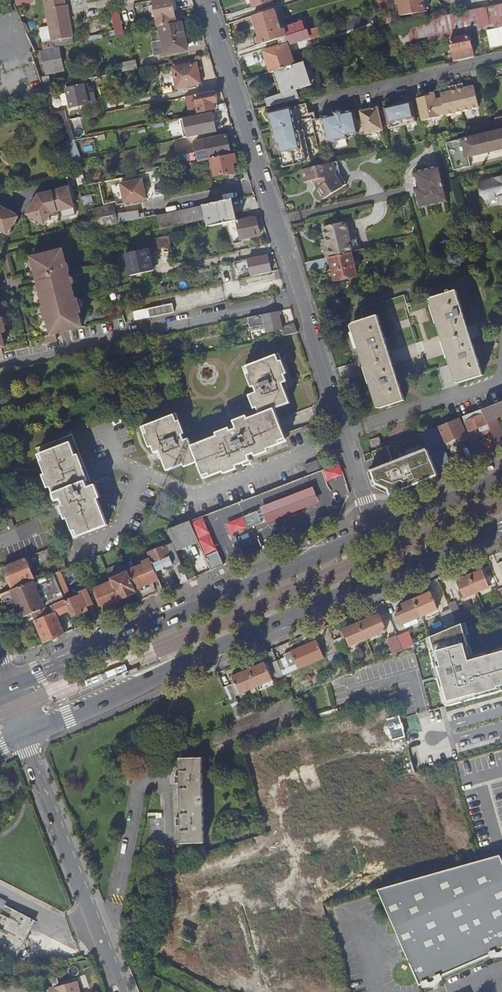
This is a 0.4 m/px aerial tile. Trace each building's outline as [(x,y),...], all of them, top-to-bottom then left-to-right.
[(73,39),(68,6),(66,7),(65,0),(58,0),(45,2),(52,42),(53,42),(73,39)] [(158,27),(161,27),(173,24),(172,19),(177,18),(173,0),(162,0),(154,2),(158,27)] [(275,2),(274,0),(252,0),(255,9),(275,2)] [(399,5),(400,5),(402,18),(426,14),(423,0),(422,0),(398,0),(399,5)] [(488,9),(492,30),(492,31),(501,29),(501,6),(488,9)] [(276,10),(278,19),(284,17),(282,8),(276,10)] [(116,28),(123,27),(120,9),(113,11),(116,28)] [(415,46),(492,30),(488,9),(410,24),(412,30),(415,46)] [(282,30),(278,19),(276,10),(254,17),(261,38),(269,35),(272,42),(280,40),(305,32),(303,24),(282,30)] [(178,24),(173,24),(161,27),(164,40),(156,41),(153,42),(155,53),(159,56),(188,50),(183,22),(178,24)] [(396,34),(412,30),(410,24),(395,27),(396,33),(396,34)] [(154,29),(156,41),(164,40),(161,27),(158,27),(154,29)] [(492,31),(489,32),(492,49),(501,47),(501,29),(492,31)] [(277,72),(296,66),(289,45),(311,38),(308,31),(305,32),(280,40),(282,46),(265,52),(272,74),(277,72)] [(32,53),(35,52),(28,35),(23,37),(30,53),(32,53)] [(457,62),(475,58),(470,37),(452,41),(457,62)] [(54,49),(74,45),(73,39),(53,42),(54,49)] [(60,48),(42,52),(46,75),(64,71),(60,48)] [(123,72),(139,69),(137,61),(121,64),(123,72)] [(304,63),(296,66),(277,72),(284,95),(267,100),(269,107),(301,100),(298,90),(312,86),(304,63)] [(198,64),(174,69),(178,89),(202,84),(198,64)] [(144,75),(138,76),(139,85),(146,83),(144,75)] [(43,78),(45,87),(52,85),(49,77),(43,78)] [(83,80),(66,84),(67,89),(84,86),(83,80)] [(427,96),(421,98),(427,121),(439,117),(439,116),(443,115),(445,114),(445,116),(463,112),(479,108),(473,87),(464,90),(463,85),(449,88),(450,92),(440,94),(441,99),(435,100),(433,93),(427,94),(427,96)] [(46,94),(47,98),(56,96),(52,86),(44,88),(46,94)] [(88,86),(68,90),(72,108),(96,103),(94,94),(90,95),(88,86)] [(199,114),(216,110),(215,105),(218,104),(216,92),(195,96),(199,114)] [(415,101),(387,108),(393,128),(402,126),(420,122),(415,101)] [(308,105),(270,114),(279,145),(282,144),(289,166),(327,161),(325,147),(355,139),(355,136),(358,135),(365,134),(366,136),(384,131),(389,130),(383,108),(373,110),(372,108),(365,109),(368,118),(361,118),(358,110),(347,113),(346,110),(338,112),(338,115),(320,119),(318,113),(313,114),(308,105)] [(53,114),(56,123),(66,122),(64,112),(53,114)] [(218,133),(214,113),(181,120),(185,140),(218,133)] [(491,127),(501,124),(501,119),(489,121),(491,127)] [(70,142),(72,142),(66,122),(56,123),(63,144),(70,142)] [(470,159),(501,151),(501,131),(463,141),(468,159),(470,159)] [(212,160),(231,156),(227,136),(205,141),(210,161),(212,160)] [(472,168),(470,159),(468,159),(463,141),(447,144),(455,172),(472,168)] [(72,152),(70,142),(63,144),(65,150),(66,153),(72,152)] [(231,156),(212,160),(215,177),(235,173),(233,164),(236,163),(235,155),(231,156)] [(336,177),(343,189),(347,186),(340,176),(337,163),(333,164),(336,177)] [(324,200),(343,189),(336,177),(333,164),(302,171),(305,184),(315,181),(319,188),(317,189),(324,200)] [(422,193),(419,193),(422,208),(449,202),(441,168),(418,174),(421,188),(422,193)] [(485,183),(489,201),(501,199),(501,203),(501,179),(485,183)] [(142,180),(121,185),(125,205),(147,200),(142,180)] [(57,211),(59,218),(75,214),(68,187),(38,194),(26,214),(44,225),(46,221),(50,220),(49,217),(52,213),(57,211)] [(235,222),(230,201),(208,205),(212,227),(235,222)] [(2,231),(5,234),(16,215),(0,206),(0,232),(2,231)] [(88,216),(92,226),(94,231),(141,220),(139,213),(116,218),(114,210),(88,216)] [(64,222),(59,218),(57,211),(52,213),(49,217),(50,220),(55,224),(64,222)] [(235,222),(235,225),(238,224),(241,240),(261,236),(257,217),(235,222)] [(331,259),(353,254),(350,243),(352,243),(348,223),(325,228),(329,242),(330,250),(327,251),(329,259),(331,259)] [(145,240),(147,249),(172,243),(170,234),(145,240)] [(126,254),(131,277),(155,271),(150,249),(126,254)] [(70,272),(68,264),(67,264),(63,251),(33,259),(36,272),(38,272),(40,280),(38,280),(39,282),(39,285),(45,307),(43,307),(46,321),(48,321),(52,335),(43,337),(45,345),(57,341),(55,335),(72,330),(83,328),(79,314),(82,313),(78,299),(76,300),(69,273),(70,272)] [(353,254),(331,259),(336,281),(358,276),(353,254)] [(272,273),(269,256),(249,260),(253,277),(272,273)] [(235,261),(238,273),(251,271),(248,258),(235,261)] [(328,259),(306,264),(308,273),(330,267),(328,259)] [(122,287),(116,288),(119,303),(125,302),(122,287)] [(367,367),(381,409),(405,401),(403,393),(401,387),(398,377),(413,372),(415,378),(437,370),(453,365),(459,384),(484,376),(470,333),(457,292),(433,299),(426,302),(408,307),(406,301),(405,296),(361,310),(364,320),(354,323),(367,367)] [(152,319),(176,314),(174,305),(150,310),(152,319)] [(283,327),(279,313),(249,319),(251,329),(267,325),(268,333),(283,330),(285,337),(299,334),(296,324),(283,327)] [(198,459),(204,476),(223,469),(223,471),(251,461),(249,456),(268,448),(267,446),(286,439),(279,419),(275,409),(291,403),(284,386),(283,384),(288,382),(280,362),(278,356),(248,367),(256,389),(258,393),(254,395),(259,411),(260,414),(249,418),(247,416),(234,421),(237,429),(231,432),(230,429),(216,434),(218,437),(192,446),(190,439),(185,440),(176,415),(146,426),(156,452),(161,451),(163,458),(168,470),(193,461),(198,459)] [(483,411),(496,440),(501,438),(501,427),(499,419),(501,418),(501,404),(483,411)] [(481,412),(464,418),(466,423),(466,424),(470,434),(487,426),(481,412)] [(461,419),(422,434),(439,476),(452,470),(446,448),(458,443),(456,440),(468,435),(461,419)] [(392,494),(439,476),(422,434),(388,447),(391,459),(394,463),(370,472),(374,485),(392,494)] [(380,439),(370,442),(373,450),(383,447),(380,439)] [(72,444),(42,455),(49,473),(47,474),(54,494),(55,496),(57,501),(62,500),(69,519),(72,518),(79,537),(108,526),(108,525),(94,487),(89,489),(87,485),(72,444)] [(341,464),(323,471),(327,481),(344,474),(341,464)] [(268,504),(262,506),(268,522),(274,520),(316,503),(321,501),(318,494),(315,486),(309,488),(268,504)] [(259,509),(245,515),(249,527),(263,522),(259,509)] [(249,527),(245,515),(227,523),(232,534),(249,527)] [(205,517),(193,522),(200,538),(212,533),(205,517)] [(168,532),(173,544),(177,553),(200,544),(190,522),(168,532)] [(219,549),(212,533),(200,538),(206,554),(219,549)] [(189,581),(177,553),(173,544),(149,555),(151,560),(155,570),(156,573),(174,566),(182,585),(189,581)] [(219,550),(207,555),(213,569),(225,563),(219,550)] [(27,559),(5,568),(13,588),(35,579),(27,559)] [(150,572),(155,570),(151,560),(145,562),(150,572)] [(128,594),(136,591),(128,572),(126,566),(122,568),(121,566),(108,572),(112,583),(120,601),(129,596),(128,594)] [(164,592),(156,573),(155,570),(150,572),(142,576),(139,568),(128,572),(136,591),(141,602),(164,592)] [(55,575),(66,601),(71,612),(73,618),(89,611),(87,608),(95,605),(86,585),(79,588),(82,595),(72,599),(61,572),(55,575)] [(471,578),(478,595),(491,589),(484,573),(471,578)] [(45,609),(66,601),(55,575),(34,583),(45,609)] [(465,600),(478,595),(471,578),(458,584),(465,600)] [(33,614),(45,609),(34,583),(13,591),(24,618),(33,614)] [(121,602),(120,601),(112,583),(96,590),(98,593),(95,595),(97,599),(100,598),(105,610),(121,602)] [(416,602),(423,618),(439,611),(432,595),(416,602)] [(45,609),(33,614),(46,643),(65,634),(58,618),(71,612),(66,601),(45,609)] [(402,627),(423,618),(416,602),(403,607),(405,613),(397,617),(402,627)] [(451,606),(457,621),(465,618),(459,603),(451,606)] [(361,625),(368,641),(388,633),(381,616),(361,625)] [(472,662),(468,648),(471,647),(464,624),(434,637),(438,652),(434,653),(449,705),(501,691),(501,653),(472,662)] [(368,642),(368,641),(361,625),(344,632),(351,649),(368,642)] [(336,644),(342,641),(337,629),(331,632),(336,644)] [(395,653),(404,649),(398,635),(389,639),(395,653)] [(347,652),(342,641),(336,644),(341,655),(347,652)] [(319,643),(286,657),(291,668),(297,666),(299,671),(326,659),(319,643)] [(280,683),(287,680),(280,663),(273,666),(280,683)] [(250,672),(258,689),(274,682),(267,665),(250,672)] [(139,672),(137,669),(114,679),(116,682),(139,672)] [(241,696),(258,689),(250,672),(234,679),(236,684),(241,696)] [(234,685),(236,684),(234,679),(223,683),(225,688),(234,685)] [(238,720),(247,716),(234,685),(225,688),(229,697),(232,704),(238,720)] [(180,759),(181,760),(182,777),(174,775),(174,784),(182,783),(183,818),(175,817),(175,826),(183,825),(183,842),(182,842),(182,843),(205,843),(205,841),(204,841),(203,759),(204,759),(204,758),(180,758),(180,759)] [(376,891),(396,934),(401,947),(418,983),(419,985),(423,983),(423,982),(426,981),(427,983),(432,983),(436,979),(435,977),(438,975),(439,976),(491,953),(491,951),(493,950),(495,953),(500,952),(501,951),(501,862),(500,858),(500,857),(376,891)] [(0,916),(0,951),(16,959),(35,920),(6,905),(0,916)] [(77,981),(49,989),(50,991),(80,991),(77,981)]
